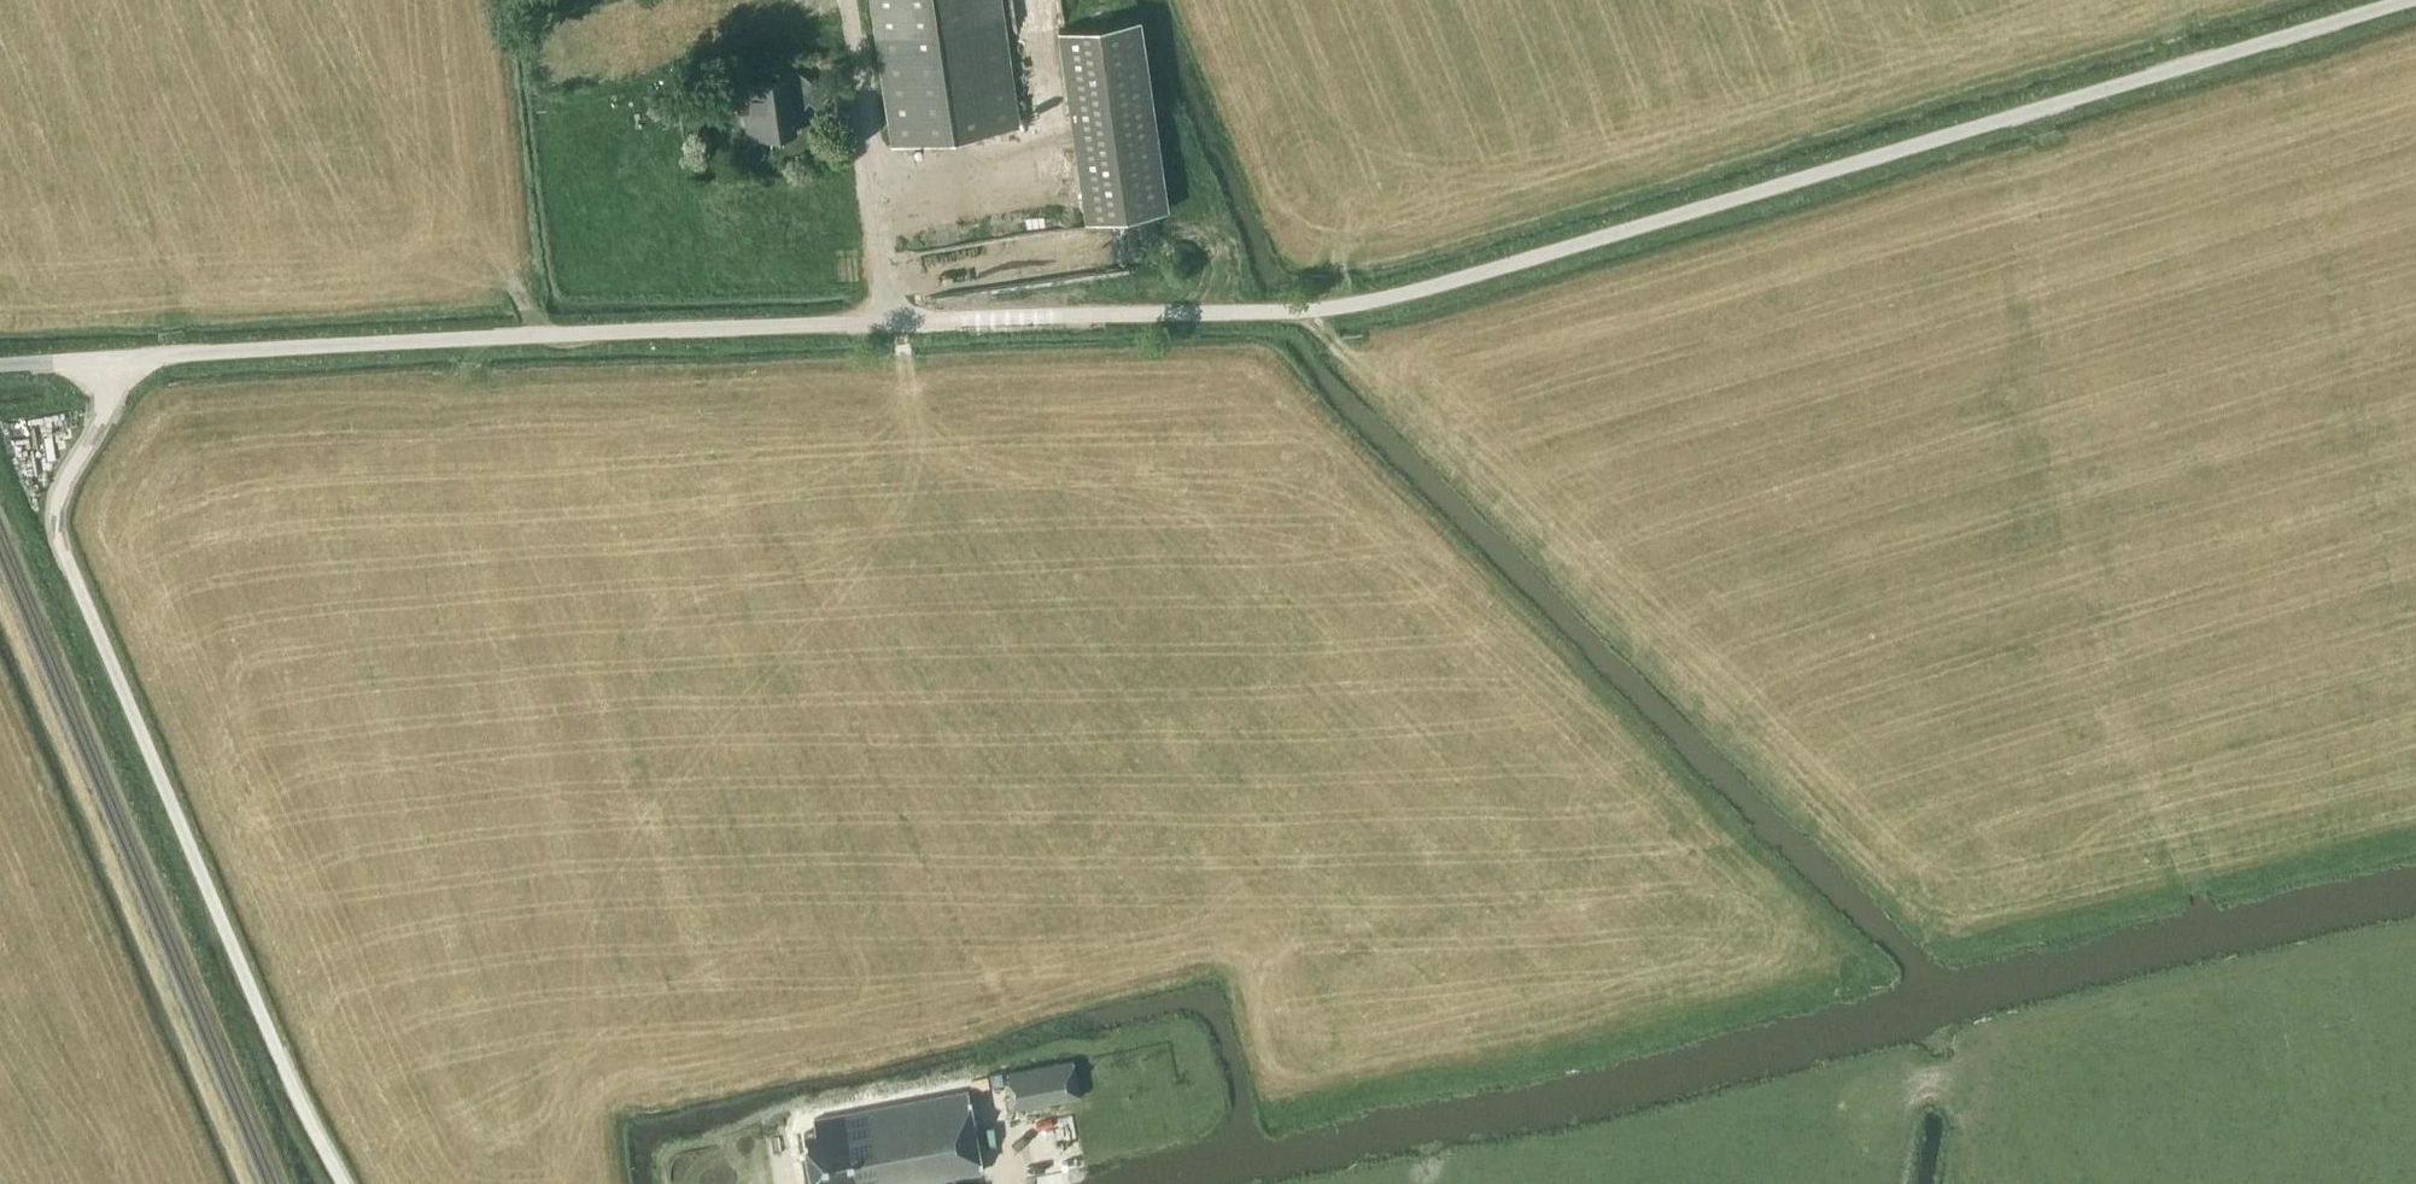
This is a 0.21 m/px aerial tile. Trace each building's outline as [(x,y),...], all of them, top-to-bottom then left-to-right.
[(1001,0),(871,0),(892,145),(1019,126),(1001,0)] [(1168,207),(1140,16),(1058,28),(1086,219),(1168,207)] [(829,93),(797,68),(779,70),(780,77),(747,82),(751,111),(745,111),(748,136),(796,130),(793,106),(798,106),(805,97),(818,107),(829,93)] [(1081,1095),(1073,1054),(1001,1069),(1010,1110),(1081,1095)] [(966,1091),(862,1110),(810,1119),(812,1131),(801,1133),(810,1183),(905,1183),(980,1170),(966,1091)] [(1074,1166),(1072,1153),(1038,1160),(1041,1173),(1074,1166)]
